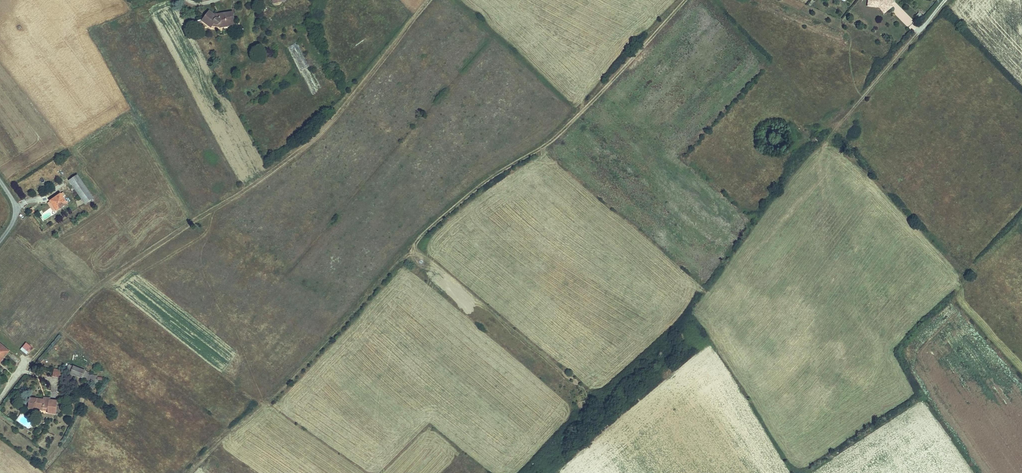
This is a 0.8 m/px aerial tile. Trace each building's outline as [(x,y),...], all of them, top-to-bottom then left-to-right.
[(878,4),(868,3),(868,4),(879,5),(884,11),(893,4),(891,2),(887,6),(883,5),(880,3),(878,2),(878,4)] [(215,14),(210,11),(203,20),(210,26),(214,22),(215,25),(217,24),(218,20),(232,18),(231,11),(215,14)] [(905,13),(900,19),(909,27),(914,22),(905,13)] [(69,183),(72,189),(81,183),(78,178),(69,183)] [(88,195),(81,183),(72,189),(79,200),(88,195)] [(83,208),(92,202),(88,195),(79,200),(83,208)] [(67,207),(61,196),(50,202),(56,213),(67,207)] [(0,341),(0,357),(2,359),(10,350),(0,341)] [(83,377),(85,369),(71,365),(69,374),(83,377)] [(53,376),(62,378),(63,370),(53,368),(53,376)] [(56,415),(58,402),(50,401),(51,399),(45,398),(45,400),(38,399),(37,410),(48,411),(48,414),(56,415)]
